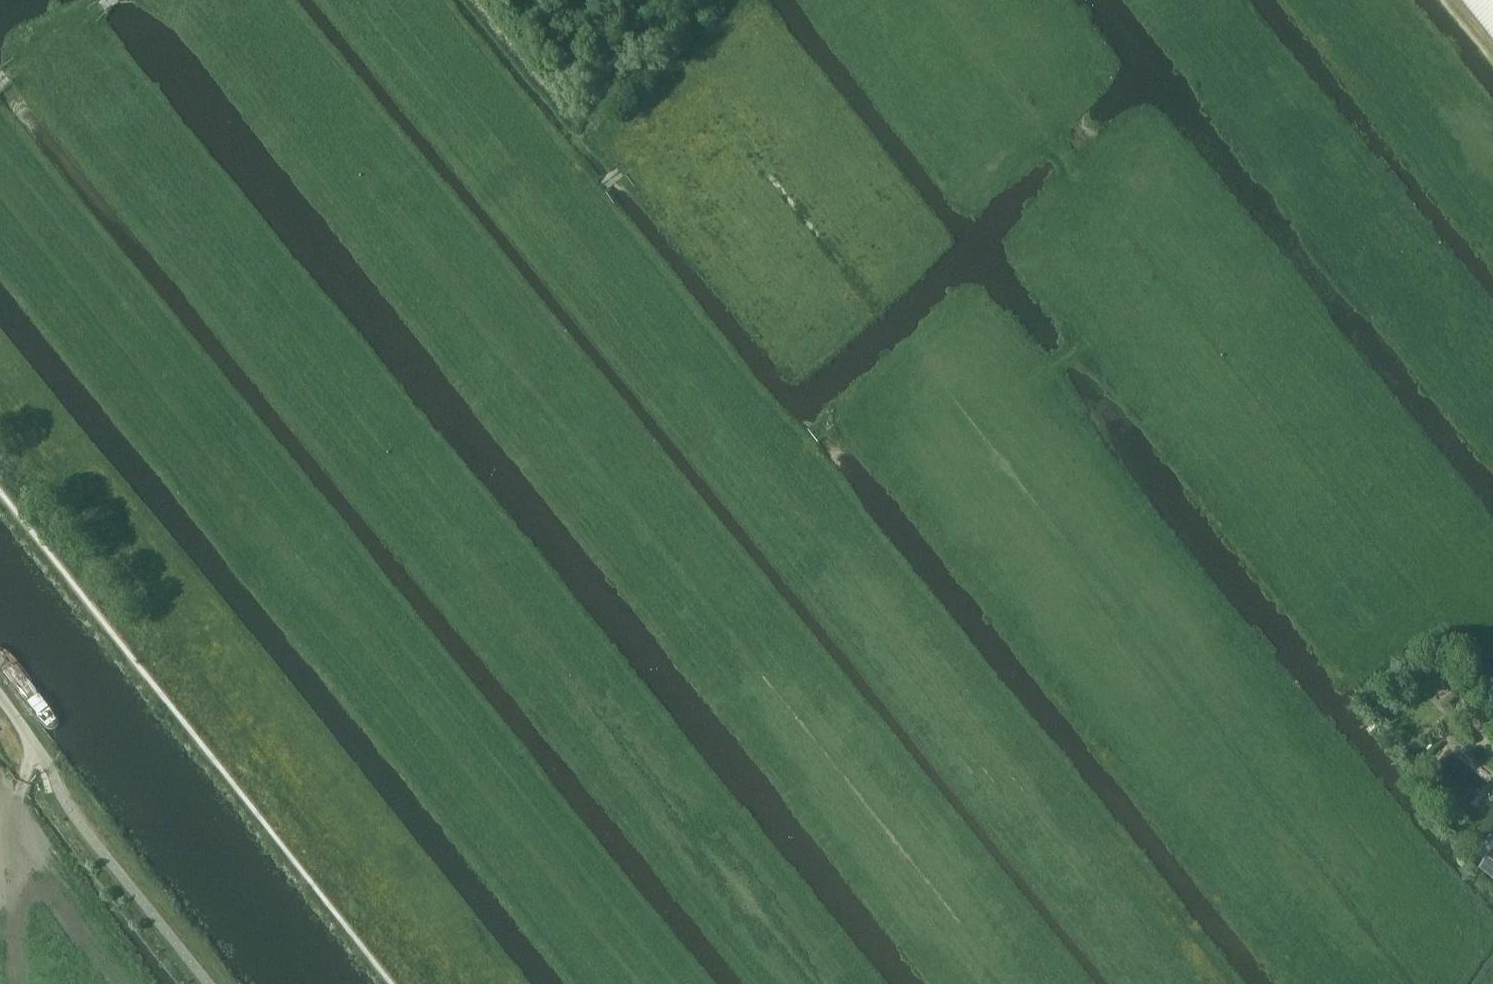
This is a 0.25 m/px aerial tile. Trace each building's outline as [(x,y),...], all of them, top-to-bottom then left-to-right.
[(1492,39),(1492,0),(1461,0),(1492,39)] [(1483,867),(1487,870),(1486,872),(1492,877),(1492,854),(1483,867)]
